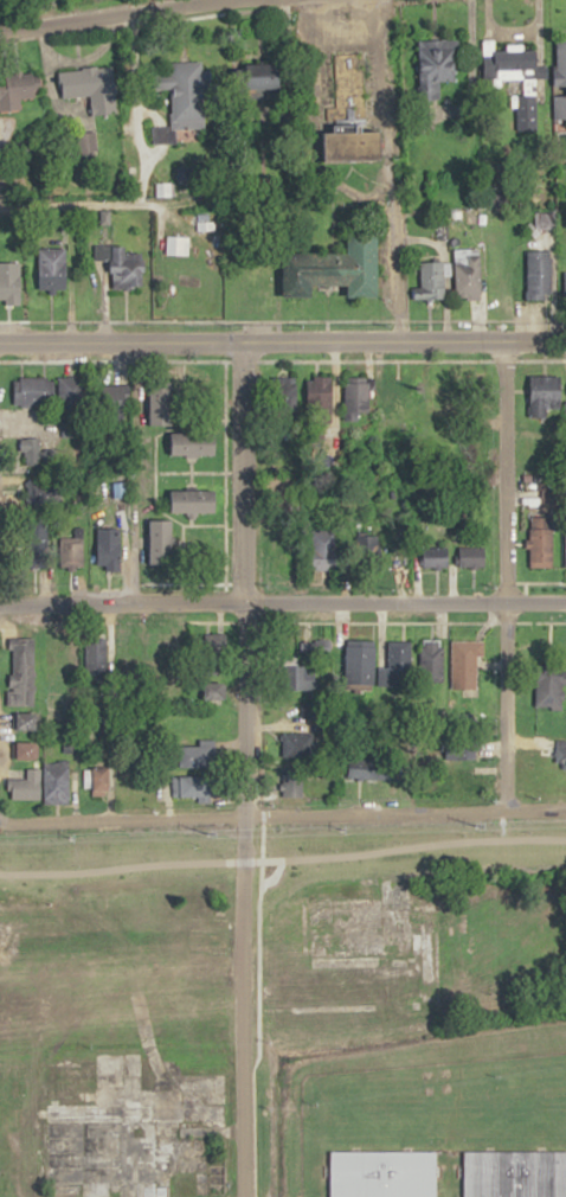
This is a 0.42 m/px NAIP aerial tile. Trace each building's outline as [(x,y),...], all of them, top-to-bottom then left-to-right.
[(556,118),(565,118),(565,38),(559,38),(556,118)] [(424,98),(442,98),(442,82),(462,82),(461,39),(423,39),(424,98)] [(550,78),(549,43),(486,44),(486,79),(550,78)] [(205,62),(172,62),(172,130),(205,130),(205,62)] [(117,66),(61,70),(63,99),(93,97),(94,116),(120,114),(117,66)] [(42,98),(41,72),(0,74),(0,111),(23,111),(23,98),(42,98)] [(286,297),(316,297),(316,286),(352,286),(352,297),(382,297),(382,230),(351,230),(351,254),(286,254),(286,297)] [(190,237),(167,237),(167,255),(190,255),(190,237)] [(112,247),(112,289),(144,289),(144,252),(128,252),(128,247),(112,247)] [(68,290),(68,249),(38,249),(38,290),(68,290)] [(456,299),(482,299),(482,250),(456,250),(456,299)] [(526,251),(526,299),(553,299),(553,251),(526,251)] [(419,299),(446,299),(446,262),(419,262),(419,299)] [(22,302),(22,263),(0,263),(0,302),(22,302)] [(312,408),(332,408),(332,375),(312,375),(312,408)] [(562,375),(529,375),(529,415),(562,415),(562,375)] [(14,404),(54,404),(54,376),(14,376),(14,404)] [(347,377),(347,410),(369,410),(369,377),(347,377)] [(60,379),(61,436),(84,436),(82,379),(60,379)] [(152,424),(175,424),(175,383),(152,383),(152,424)] [(127,385),(101,385),(101,416),(127,416),(127,385)] [(220,453),(220,430),(174,431),(174,454),(220,453)] [(23,464),(45,462),(43,436),(20,438),(23,464)] [(169,489),(169,511),(218,511),(218,489),(169,489)] [(553,566),(553,516),(529,516),(529,566),(553,566)] [(175,561),(173,520),(150,520),(152,562),(175,561)] [(120,569),(120,527),(98,527),(98,569),(120,569)] [(379,532),(362,532),(362,561),(379,561),(379,532)] [(310,569),(337,569),(337,538),(310,538),(310,569)] [(486,546),(420,546),(420,566),(486,566),(486,546)] [(17,729),(34,729),(35,639),(9,638),(8,713),(17,714),(17,729)] [(442,639),(420,639),(420,678),(442,678),(442,639)] [(410,681),(410,641),(387,641),(387,681),(410,681)] [(477,655),(483,655),(483,641),(452,641),(452,688),(477,688),(477,655)] [(345,644),(345,684),(375,684),(375,644),(345,644)] [(535,671),(535,708),(565,708),(565,671),(535,671)] [(225,683),(205,683),(205,697),(225,697),(225,683)] [(445,759),(478,759),(478,739),(445,739),(445,759)] [(37,742),(18,742),(18,757),(37,757),(37,742)] [(175,766),(212,766),(212,747),(175,747),(175,766)] [(554,747),(554,766),(565,766),(565,747),(554,747)] [(389,778),(389,758),(346,758),(346,778),(389,778)] [(69,801),(69,765),(25,765),(25,777),(9,777),(9,800),(69,801)] [(110,767),(94,767),(94,792),(110,792),(110,767)] [(303,770),(281,770),(281,796),(303,796),(303,770)] [(171,796),(215,796),(215,775),(171,775),(171,796)] [(332,1196),(437,1196),(437,1151),(332,1151),(332,1196)] [(464,1151),(464,1196),(565,1196),(565,1151),(464,1151)]
